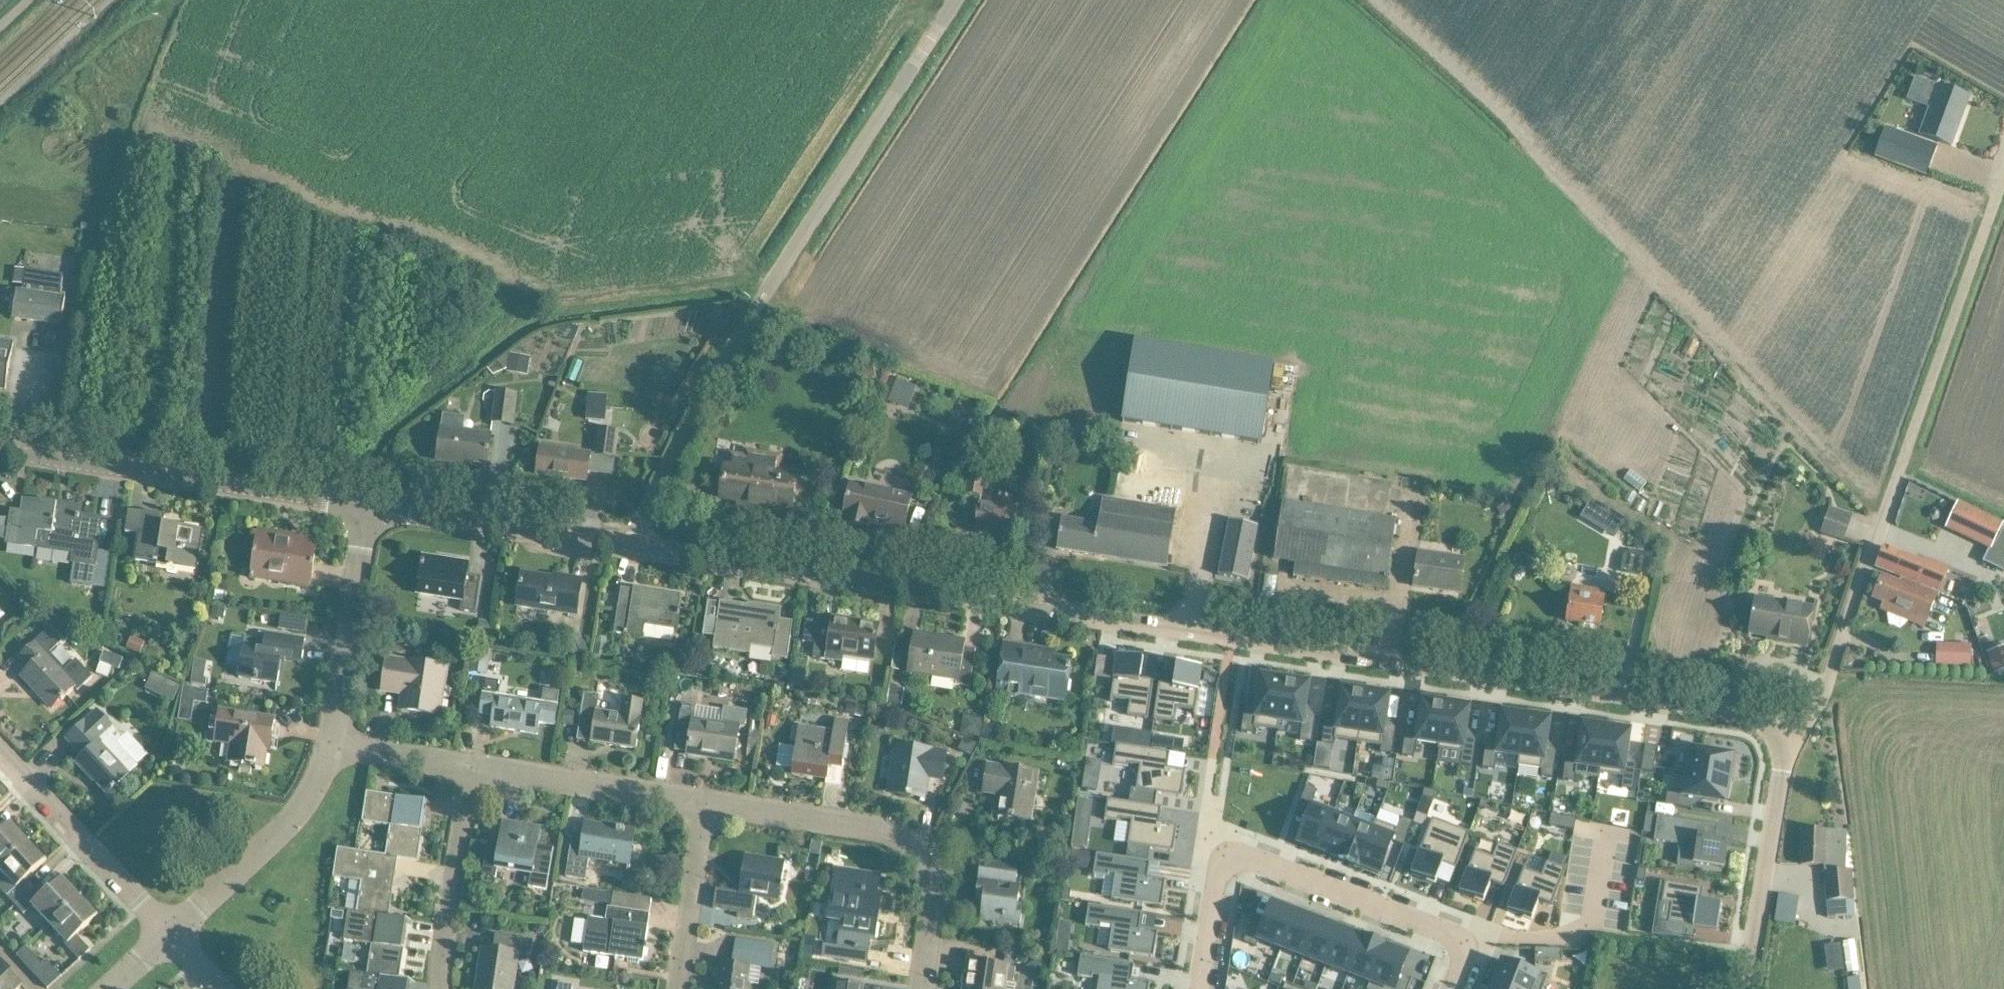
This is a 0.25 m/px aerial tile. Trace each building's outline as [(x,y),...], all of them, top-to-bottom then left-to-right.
[(1915,78),(1907,100),(1916,104),(1930,109),(1920,135),(1933,140),(1951,147),(1970,97),(1951,90),(1938,86),(1924,81),(1915,78)] [(1885,128),(1875,156),(1927,176),(1937,148),(1885,128)] [(13,319),(62,326),(66,297),(60,296),(63,275),(26,270),(22,291),(17,290),(13,319)] [(5,390),(13,342),(0,340),(0,389),(5,390)] [(1135,341),(1122,422),(1261,444),(1274,364),(1135,341)] [(587,351),(579,370),(589,374),(596,354),(587,351)] [(531,358),(507,354),(496,362),(504,372),(507,370),(507,373),(528,377),(531,358)] [(879,396),(872,365),(854,369),(862,401),(879,396)] [(917,398),(925,376),(912,372),(905,394),(917,398)] [(879,398),(875,407),(884,410),(886,402),(896,406),(905,384),(890,378),(881,399),(879,398)] [(517,394),(497,391),(493,422),(512,425),(517,394)] [(588,397),(587,406),(605,408),(606,398),(588,397)] [(443,414),(440,441),(437,461),(463,464),(463,461),(487,465),(491,434),(463,430),(465,417),(443,414)] [(597,429),(593,455),(614,458),(617,432),(597,429)] [(541,447),(540,455),(537,475),(587,482),(591,454),(541,447)] [(985,470),(970,468),(966,493),(981,496),(985,470)] [(780,477),(745,472),(726,469),(721,498),(749,502),(748,505),(790,512),(796,473),(781,470),(780,477)] [(862,519),(872,521),(905,528),(912,497),(850,484),(844,515),(845,515),(843,523),(860,527),(862,519)] [(980,503),(979,511),(976,531),(1011,536),(1014,509),(1010,508),(1012,497),(999,495),(997,506),(980,503)] [(12,512),(7,545),(36,549),(68,554),(73,555),(72,563),(90,566),(87,586),(106,589),(111,554),(97,552),(99,538),(102,519),(81,516),(82,508),(64,505),(64,509),(57,508),(57,504),(24,499),(22,513),(12,512)] [(1063,519),(1061,531),(1058,550),(1167,568),(1176,511),(1104,499),(1099,525),(1063,519)] [(1581,517),(1588,521),(1597,506),(1598,505),(1591,501),(1590,502),(1581,517)] [(1946,527),(1988,548),(1989,548),(1983,561),(2003,571),(2003,527),(2002,522),(1959,502),(1949,521),(1946,527)] [(1283,503),(1277,540),(1274,560),(1295,563),(1293,575),(1385,589),(1388,569),(1396,520),(1283,503)] [(1852,516),(1833,509),(1830,508),(1821,533),(1844,541),(1852,516)] [(128,511),(125,532),(140,535),(136,562),(154,564),(164,566),(195,571),(198,550),(201,530),(176,526),(176,529),(168,528),(169,525),(164,525),(165,517),(143,513),(128,511)] [(1229,522),(1223,557),(1219,576),(1246,582),(1257,527),(1229,522)] [(258,531),(255,551),(252,572),(288,578),(287,584),(310,587),(317,540),(299,537),(299,539),(291,538),(291,536),(258,531)] [(1923,563),(1902,555),(1884,548),(1876,568),(1939,593),(1951,569),(1925,560),(1923,563)] [(1657,555),(1625,549),(1621,570),(1653,576),(1657,555)] [(1419,553),(1417,567),(1414,587),(1432,589),(1432,586),(1444,588),(1444,591),(1459,593),(1464,559),(1419,553)] [(475,613),(478,597),(481,577),(467,575),(469,563),(449,560),(449,563),(443,562),(443,559),(424,556),(418,594),(462,601),(460,611),(475,613)] [(522,574),(519,593),(517,606),(576,616),(582,580),(566,577),(566,580),(522,574)] [(1901,581),(1900,585),(1881,577),(1873,598),(1887,604),(1884,611),(1923,627),(1936,596),(1901,581)] [(1572,586),(1569,602),(1566,621),(1600,627),(1605,591),(1572,586)] [(621,588),(618,608),(614,634),(643,638),(645,626),(675,631),(678,610),(681,595),(655,591),(655,593),(648,592),(648,590),(634,588),(633,590),(621,588)] [(1814,609),(1794,606),(1754,599),(1748,635),(1779,640),(1779,643),(1807,648),(1814,609)] [(720,601),(717,620),(705,618),(703,635),(715,637),(713,649),(750,654),(751,646),(773,650),(772,658),(787,660),(793,622),(778,620),(779,610),(756,607),(756,608),(748,606),(748,605),(720,601)] [(223,619),(225,609),(213,606),(211,616),(223,619)] [(802,619),(799,642),(815,644),(812,658),(828,661),(829,655),(873,662),(875,645),(878,625),(862,623),(861,625),(852,623),(853,621),(833,618),(832,624),(818,622),(802,619)] [(62,643),(50,630),(21,657),(31,668),(22,676),(52,708),(73,688),(77,693),(93,678),(76,660),(65,670),(50,654),(62,643)] [(305,640),(286,637),(262,633),(261,641),(242,639),(236,678),(258,681),(278,685),(282,656),(303,659),(305,640)] [(917,635),(914,655),(911,673),(956,680),(955,686),(970,688),(975,650),(961,648),(962,642),(943,639),(942,643),(933,641),(934,638),(917,635)] [(132,637),(127,650),(140,656),(157,663),(161,655),(144,648),(145,643),(132,637)] [(1005,644),(1002,664),(998,690),(1008,692),(1007,695),(1011,697),(1015,698),(1019,696),(1020,688),(1066,695),(1071,661),(1040,656),(1041,650),(1005,644)] [(1970,666),(1970,646),(1937,645),(1937,665),(1970,666)] [(1987,655),(1994,675),(2003,671),(2003,649),(1987,655)] [(473,650),(470,672),(488,675),(491,652),(473,650)] [(104,652),(100,663),(119,670),(123,660),(104,652)] [(1117,655),(1111,700),(1129,702),(1128,716),(1149,719),(1154,681),(1140,679),(1143,658),(1117,655)] [(448,668),(407,662),(387,659),(383,691),(396,693),(396,691),(403,692),(400,710),(440,716),(448,668)] [(1159,681),(1154,720),(1174,722),(1176,708),(1196,711),(1202,667),(1176,664),(1174,683),(1159,681)] [(1205,674),(1203,681),(1215,683),(1216,676),(1205,674)] [(1244,707),(1241,733),(1253,734),(1254,728),(1278,731),(1279,721),(1285,680),(1261,677),(1258,696),(1244,707)] [(486,680),(480,714),(494,716),(492,727),(537,734),(539,723),(554,725),(559,691),(543,689),(541,704),(497,697),(499,682),(486,680)] [(1285,680),(1279,721),(1302,724),(1299,741),(1312,744),(1315,717),(1305,703),(1308,683),(1285,680)] [(1325,719),(1322,744),(1333,745),(1335,738),(1357,743),(1365,692),(1341,688),(1339,708),(1325,719)] [(1365,692),(1357,743),(1380,746),(1380,753),(1393,755),(1396,729),(1386,715),(1389,695),(1365,692)] [(636,750),(644,703),(623,699),(620,716),(596,712),(599,695),(584,693),(577,741),(636,750)] [(1405,731),(1401,756),(1414,758),(1417,742),(1439,745),(1445,703),(1422,700),(1419,720),(1405,731)] [(1445,703),(1439,745),(1438,749),(1462,753),(1460,766),(1473,768),(1477,741),(1466,728),(1469,707),(1445,703)] [(695,707),(682,704),(677,731),(675,751),(688,753),(688,756),(733,763),(739,728),(745,729),(748,712),(724,708),(722,725),(693,721),(695,707)] [(123,738),(97,710),(67,739),(84,757),(77,764),(89,777),(90,775),(107,794),(112,790),(113,791),(127,778),(126,777),(138,765),(118,743),(123,738)] [(274,720),(254,717),(217,711),(212,743),(228,745),(225,761),(264,767),(267,750),(269,750),(274,720)] [(1485,743),(1482,768),(1493,770),(1496,753),(1520,757),(1526,716),(1503,713),(1499,732),(1485,743)] [(984,719),(965,716),(961,735),(980,739),(984,719)] [(1526,716),(1520,757),(1517,767),(1541,770),(1541,777),(1552,779),(1557,753),(1547,739),(1549,719),(1526,716)] [(760,720),(752,719),(747,756),(755,757),(760,720)] [(780,746),(780,747),(777,767),(792,769),(792,774),(826,779),(826,784),(841,786),(844,762),(843,761),(844,754),(849,748),(846,746),(849,722),(836,720),(834,732),(799,727),(796,748),(780,746)] [(1001,727),(986,724),(983,739),(998,742),(1001,727)] [(1566,755),(1562,780),(1574,782),(1575,774),(1598,778),(1599,773),(1606,728),(1583,724),(1580,744),(1566,755)] [(1606,728),(1599,773),(1622,777),(1620,789),(1633,791),(1636,764),(1627,750),(1629,731),(1606,728)] [(1134,733),(1132,747),(1149,750),(1151,736),(1134,733)] [(1154,736),(1152,750),(1170,753),(1172,739),(1154,736)] [(965,739),(959,750),(971,756),(977,745),(965,739)] [(1116,745),(1113,765),(1128,768),(1128,765),(1140,766),(1136,790),(1132,789),(1129,803),(1155,807),(1157,794),(1182,797),(1186,771),(1168,768),(1170,753),(1152,750),(1149,750),(1132,747),(1116,745)] [(942,780),(945,760),(945,754),(896,746),(889,793),(921,798),(924,777),(942,780)] [(1645,747),(1641,772),(1653,774),(1657,749),(1645,747)] [(1691,749),(1687,773),(1728,779),(1732,756),(1691,749)] [(988,767),(987,773),(984,793),(1002,795),(999,816),(1031,821),(1038,775),(988,767)] [(1667,793),(1665,806),(1691,810),(1704,800),(1725,802),(1728,779),(1687,773),(1683,795),(1667,793)] [(1096,791),(1098,776),(1085,774),(1082,789),(1096,791)] [(1377,781),(1376,789),(1388,791),(1389,783),(1377,781)] [(1357,784),(1355,795),(1362,796),(1365,785),(1357,784)] [(1306,787),(1303,794),(1314,799),(1317,791),(1306,787)] [(1424,790),(1422,797),(1434,800),(1436,792),(1424,790)] [(386,856),(397,859),(422,863),(422,862),(417,861),(426,803),(431,803),(432,802),(367,792),(362,822),(390,826),(386,856)] [(1078,799),(1077,810),(1092,813),(1093,802),(1078,799)] [(1108,800),(1104,820),(1120,823),(1120,820),(1131,822),(1128,846),(1150,849),(1173,852),(1177,826),(1159,823),(1162,808),(1155,807),(1129,803),(1108,800)] [(1481,800),(1479,808),(1491,811),(1492,803),(1481,800)] [(1313,802),(1298,842),(1319,850),(1333,815),(1335,810),(1313,802)] [(1333,815),(1319,850),(1339,858),(1353,822),(1333,815)] [(1550,815),(1548,827),(1574,831),(1576,819),(1550,815)] [(1372,830),(1359,865),(1380,874),(1393,841),(1404,846),(1413,822),(1401,817),(1396,828),(1376,820),(1372,830)] [(1658,817),(1654,841),(1680,845),(1677,864),(1696,867),(1696,864),(1723,868),(1727,843),(1715,841),(1717,827),(1658,817)] [(1415,865),(1411,874),(1436,884),(1443,864),(1455,869),(1469,833),(1432,818),(1419,853),(1411,849),(1406,862),(1415,865)] [(30,842),(11,822),(0,833),(0,870),(30,842)] [(1353,822),(1339,858),(1359,865),(1372,830),(1353,822)] [(487,849),(482,876),(496,878),(498,868),(532,874),(529,888),(547,891),(554,849),(537,846),(540,830),(504,824),(500,851),(487,849)] [(586,881),(589,859),(629,865),(634,831),(587,824),(583,848),(571,846),(566,878),(586,881)] [(1845,831),(1822,831),(1802,830),(1801,865),(1824,866),(1824,872),(1823,872),(1826,918),(1854,917),(1851,870),(1844,870),(1845,831)] [(1074,831),(1071,846),(1086,848),(1089,833),(1074,831)] [(36,888),(27,878),(47,860),(30,842),(0,870),(0,872),(6,879),(0,885),(0,890),(15,906),(36,888)] [(1475,850),(1460,892),(1484,901),(1491,882),(1504,887),(1518,851),(1499,844),(1493,857),(1475,850)] [(397,859),(386,856),(338,848),(333,878),(361,883),(357,912),(388,917),(397,859)] [(1081,852),(1071,851),(1069,866),(1078,867),(1081,852)] [(1097,854),(1093,875),(1105,877),(1108,877),(1109,874),(1115,875),(1112,899),(1162,907),(1166,880),(1158,879),(1148,878),(1150,863),(1150,862),(1097,854)] [(779,901),(782,882),(785,862),(745,856),(739,893),(716,890),(713,909),(738,913),(737,918),(753,921),(757,897),(779,901)] [(1020,868),(1001,865),(981,862),(973,920),(1021,926),(1024,909),(1019,908),(1022,888),(1017,888),(1020,868)] [(1523,869),(1507,910),(1532,921),(1539,900),(1552,905),(1566,869),(1546,863),(1541,876),(1523,869)] [(824,945),(822,959),(837,961),(837,958),(865,963),(869,941),(874,941),(877,921),(869,920),(870,912),(878,914),(881,894),(877,894),(879,876),(845,871),(836,870),(833,887),(828,920),(842,922),(839,947),(824,945)] [(51,925),(81,897),(63,878),(43,896),(36,888),(15,906),(23,915),(33,906),(51,925)] [(1665,883),(1662,903),(1671,904),(1669,923),(1666,937),(1676,938),(1678,925),(1692,927),(1717,931),(1722,906),(1701,902),(1703,888),(1665,882),(1665,883)] [(1070,903),(1072,891),(1064,890),(1062,902),(1070,903)] [(1799,898),(1779,895),(1775,922),(1795,925),(1799,898)] [(81,897),(51,925),(68,944),(99,916),(81,897)] [(329,899),(327,908),(339,910),(341,902),(329,899)] [(1253,918),(1244,943),(1257,947),(1260,940),(1281,948),(1295,912),(1271,903),(1265,922),(1253,918)] [(1089,905),(1085,926),(1101,928),(1101,925),(1112,927),(1109,951),(1154,958),(1158,931),(1140,929),(1143,913),(1089,905)] [(650,914),(631,911),(606,907),(604,921),(587,919),(586,928),(575,926),(572,943),(583,945),(582,952),(643,961),(650,914)] [(332,910),(330,918),(342,920),(343,912),(332,910)] [(413,921),(388,917),(357,912),(348,911),(344,941),(372,945),(367,974),(399,979),(407,921),(413,922),(413,921)] [(1295,912),(1281,948),(1304,957),(1317,921),(1295,912)] [(1317,921),(1304,957),(1326,965),(1340,930),(1317,921)] [(538,923),(534,927),(535,932),(537,935),(542,935),(545,932),(546,928),(543,924),(538,923)] [(1340,930),(1326,965),(1349,974),(1362,938),(1340,930)] [(516,938),(496,935),(494,950),(483,948),(480,964),(484,964),(483,975),(479,975),(476,988),(513,988),(515,978),(518,955),(530,957),(532,941),(516,938)] [(1057,938),(1055,953),(1068,955),(1070,940),(1057,938)] [(1362,938),(1349,974),(1370,982),(1371,982),(1385,947),(1362,938)] [(717,988),(750,988),(750,985),(748,985),(750,967),(761,969),(769,970),(773,945),(736,939),(734,950),(732,965),(721,963),(717,988)] [(804,947),(802,961),(812,963),(814,949),(804,947)] [(1368,988),(1408,988),(1412,978),(1401,974),(1408,956),(1385,947),(1371,982),(1370,982),(1368,988)] [(44,966),(30,951),(27,948),(17,957),(34,975),(44,966)] [(1535,950),(1535,962),(1561,963),(1562,950),(1535,950)] [(1078,977),(1093,980),(1093,976),(1100,978),(1098,988),(1149,988),(1150,982),(1132,980),(1135,965),(1081,956),(1078,977)] [(1043,957),(1034,963),(1041,973),(1049,967),(1043,957)] [(988,964),(968,961),(964,988),(1004,988),(1005,985),(1013,986),(1016,969),(988,964)] [(1494,983),(1510,988),(1543,988),(1547,979),(1503,962),(1494,983)] [(22,986),(1,963),(0,964),(0,988),(19,988),(22,986)] [(367,974),(351,972),(348,988),(409,988),(410,982),(415,983),(416,982),(399,979),(367,974)] [(1272,974),(1269,981),(1280,986),(1283,978),(1272,974)] [(1847,979),(1848,988),(1860,988),(1859,978),(1847,979)]
